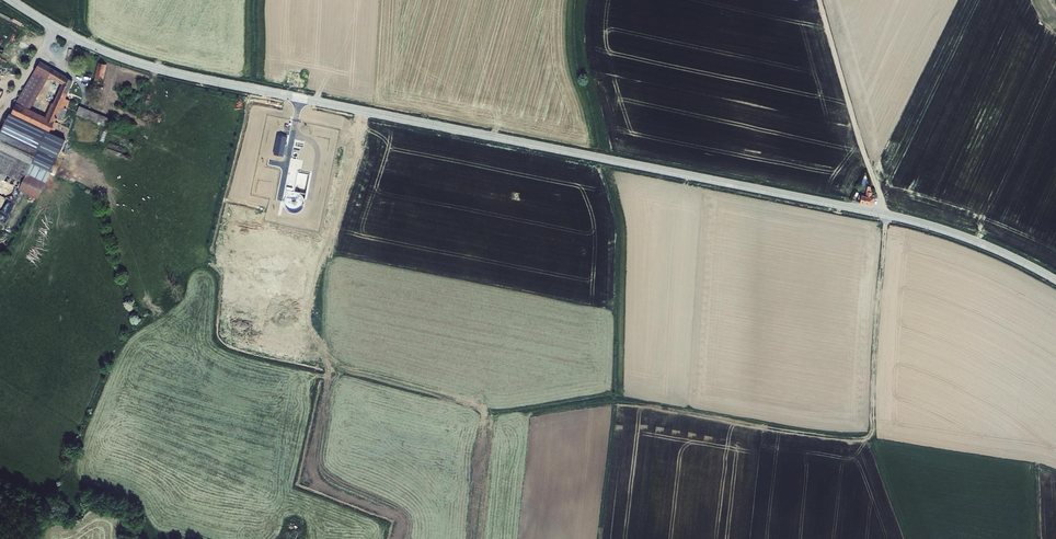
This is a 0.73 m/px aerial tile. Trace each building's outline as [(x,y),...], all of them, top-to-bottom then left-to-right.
[(40,61),(15,103),(16,103),(11,114),(12,115),(49,133),(54,122),(55,122),(57,118),(63,120),(68,109),(67,109),(70,101),(66,99),(73,81),(40,61)] [(98,63),(92,91),(102,93),(103,87),(102,87),(106,65),(98,63)] [(79,106),(76,115),(108,128),(112,119),(79,106)] [(12,115),(11,114),(9,113),(2,128),(39,146),(46,131),(12,115)] [(54,122),(49,133),(53,134),(58,123),(55,122),(54,122)] [(871,204),(873,186),(867,185),(866,195),(859,194),(858,203),(871,204)]
